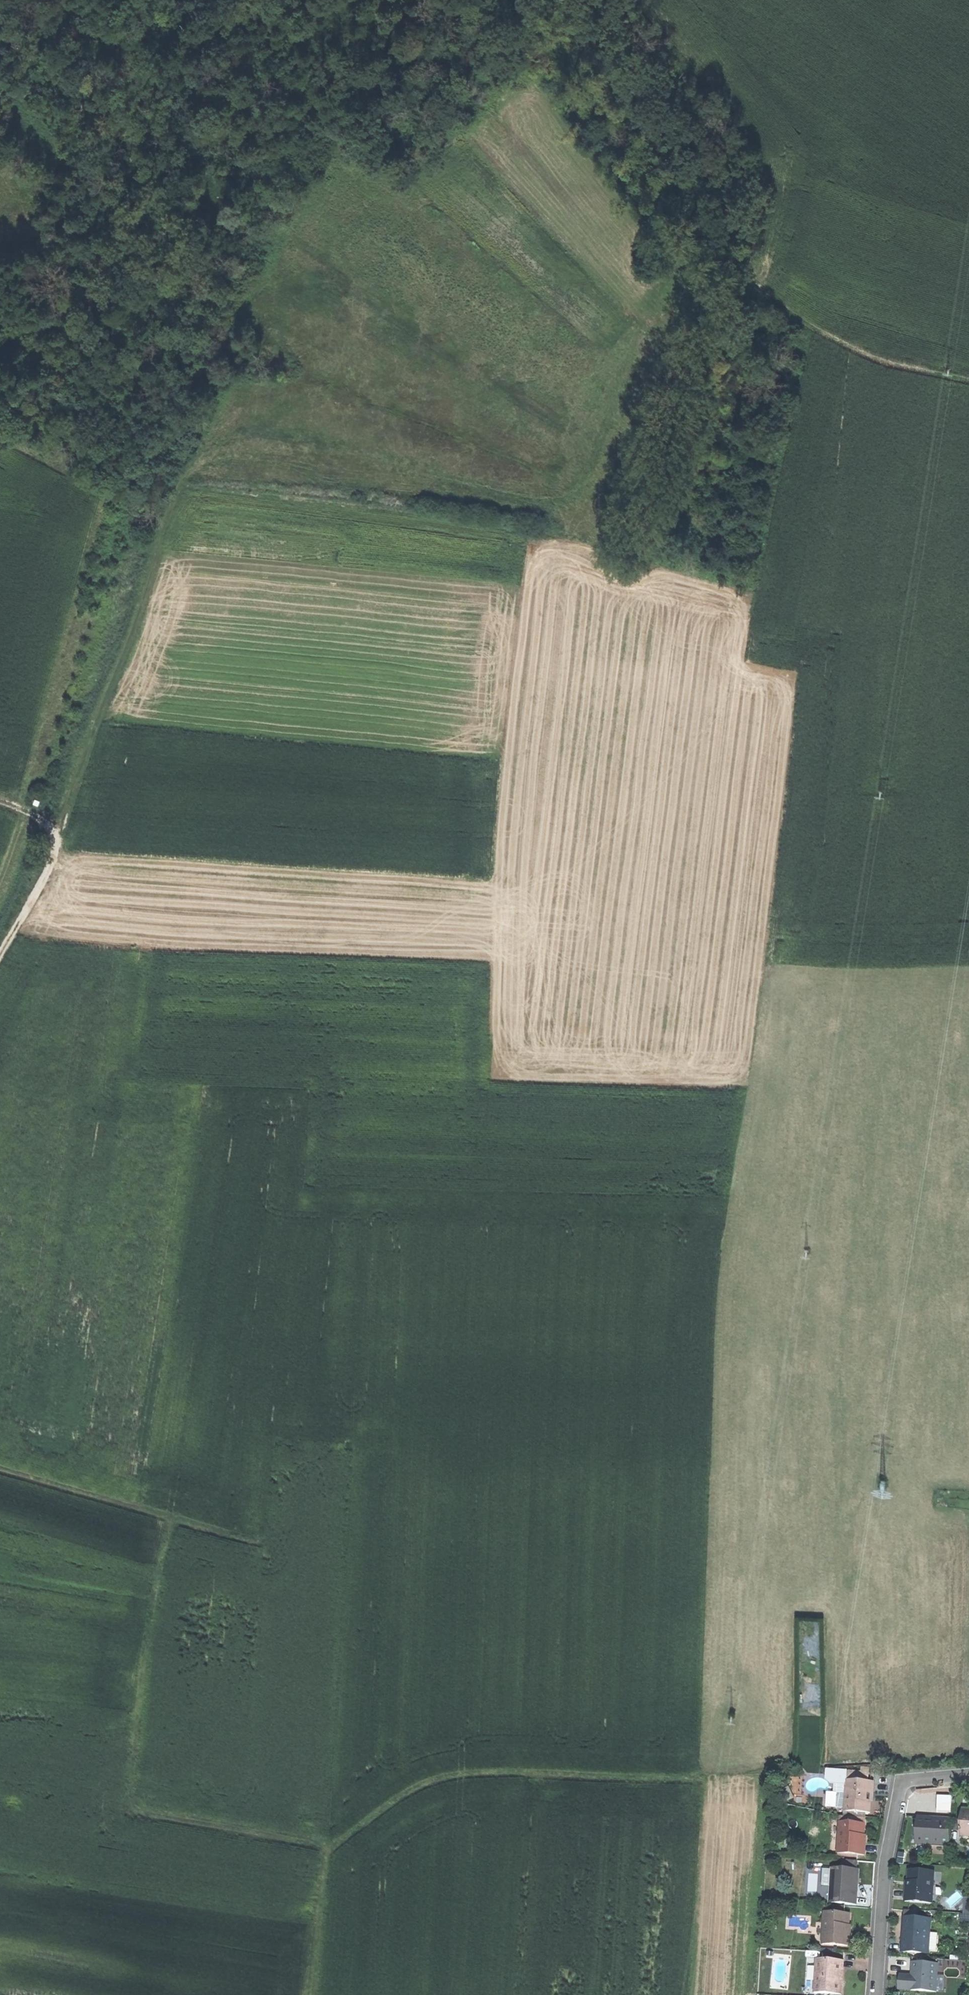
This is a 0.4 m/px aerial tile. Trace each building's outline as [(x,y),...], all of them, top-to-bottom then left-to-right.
[(848,1779),(846,1811),(867,1812),(871,1813),(872,1802),(872,1794),(875,1794),(876,1781),(848,1779)] [(962,1811),(961,1837),(968,1838),(968,1812),(962,1811)] [(932,1819),(917,1818),(916,1845),(950,1846),(952,1823),(932,1822),(932,1819)] [(831,1853),(840,1854),(841,1823),(833,1822),(831,1853)] [(867,1824),(841,1823),(840,1854),(858,1855),(866,1855),(867,1843),(865,1843),(866,1836),(867,1824)] [(845,1861),(845,1866),(848,1866),(848,1869),(858,1870),(858,1861),(845,1861)] [(845,1869),(833,1869),(831,1903),(855,1904),(856,1885),(858,1885),(859,1880),(859,1870),(858,1870),(848,1869),(845,1869)] [(934,1873),(909,1872),(909,1883),(909,1890),(906,1890),(906,1903),(933,1904),(934,1873)] [(906,1911),(905,1919),(919,1920),(919,1912),(906,1911)] [(836,1913),(825,1913),(824,1944),(851,1945),(852,1933),(850,1933),(850,1925),(851,1914),(846,1913),(836,1913)] [(906,1951),(903,1951),(902,1953),(908,1953),(928,1954),(930,1954),(931,1920),(930,1920),(922,1920),(919,1920),(905,1919),(904,1919),(903,1933),(906,1934),(906,1951)] [(837,1994),(842,1994),(843,1980),(840,1980),(841,1960),(816,1959),(815,1994),(831,1994),(837,1994)] [(900,1990),(937,1992),(938,1965),(916,1964),(915,1977),(912,1977),(901,1976),(900,1990)]
